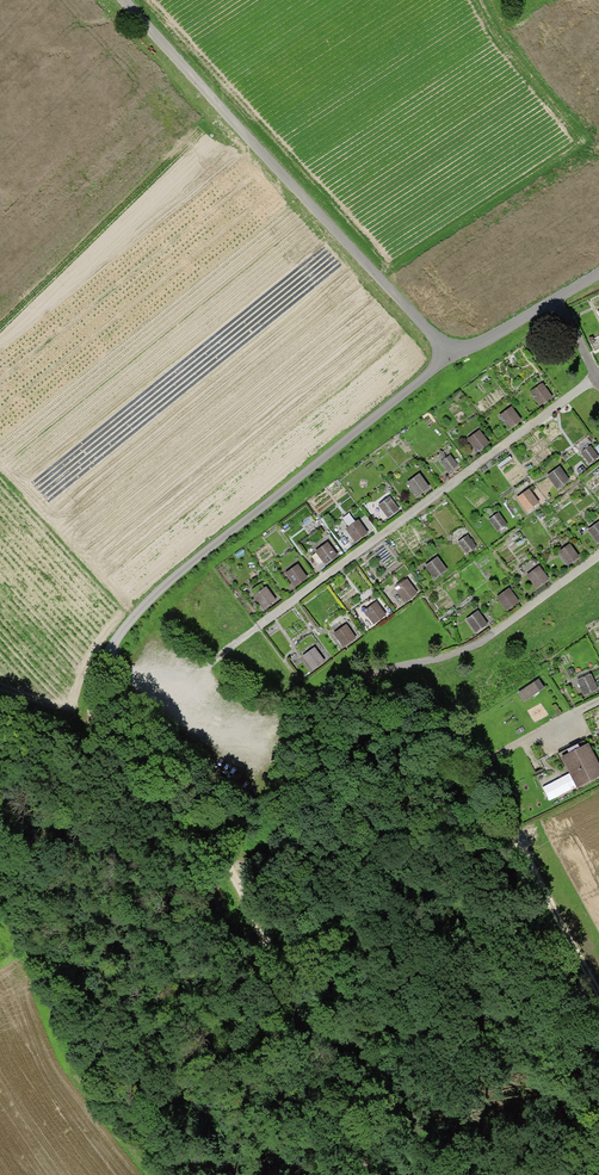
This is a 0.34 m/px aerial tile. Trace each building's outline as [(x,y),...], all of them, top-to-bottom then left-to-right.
[(543,384),(530,392),(540,406),(553,397),(543,384)] [(512,406),(499,416),(508,429),(522,419),(512,406)] [(480,430),(467,439),(477,453),(490,443),(480,430)] [(591,445),(581,453),(589,463),(598,455),(591,445)] [(451,455),(440,462),(448,473),(458,465),(451,455)] [(560,466),(547,476),(558,491),(571,481),(560,466)] [(419,473),(407,482),(417,497),(430,487),(419,473)] [(529,489),(516,498),(527,512),(539,503),(529,489)] [(390,496),(378,505),(388,518),(400,509),(390,496)] [(499,512),(489,520),(497,531),(507,524),(499,512)] [(359,519),(345,529),(355,542),(368,533),(359,519)] [(587,530),(597,544),(598,543),(598,522),(587,530)] [(468,535),(458,542),(467,554),(477,547),(468,535)] [(328,542),(315,552),(326,566),(338,556),(328,542)] [(570,544),(557,553),(567,566),(579,557),(570,544)] [(438,556),(425,565),(434,579),(447,570),(438,556)] [(298,564),(285,573),(295,587),(308,578),(298,564)] [(539,566),(526,575),(536,588),(549,579),(539,566)] [(407,579),(395,588),(405,602),(418,593),(407,579)] [(266,587),(253,596),(263,609),(276,600),(266,587)] [(509,588),(497,597),(507,611),(519,602),(509,588)] [(377,601),(364,611),(373,625),(387,615),(377,601)] [(478,611),(466,619),(475,633),(488,624),(478,611)] [(347,624),(334,633),(343,647),(356,638),(347,624)] [(315,647),(302,656),(313,671),(326,662),(315,647)] [(592,674),(577,680),(584,696),(598,690),(592,674)] [(544,687),(539,679),(518,693),(524,701),(544,687)] [(560,757),(569,774),(576,787),(577,788),(598,776),(598,764),(589,743),(560,757)] [(576,787),(569,774),(543,787),(550,801),(576,787)]
